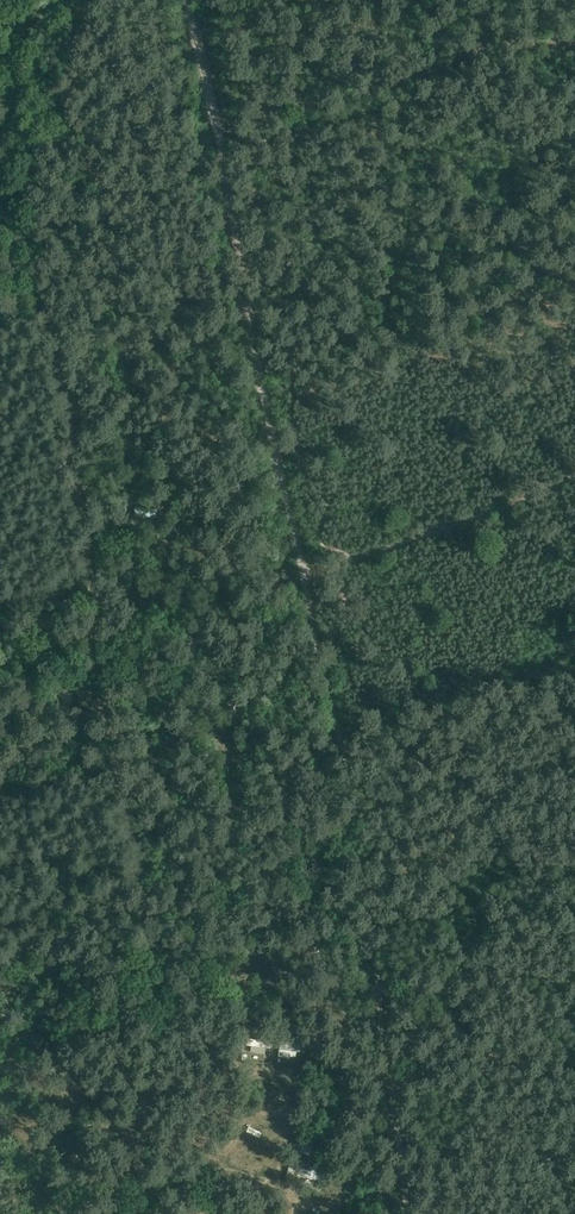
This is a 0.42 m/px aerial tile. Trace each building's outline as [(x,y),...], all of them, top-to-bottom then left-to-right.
[(157,519),(158,510),(135,507),(134,516),(157,519)] [(233,537),(213,540),(214,547),(220,546),(221,552),(233,550),(232,544),(234,544),(233,537)] [(236,560),(229,560),(228,580),(235,580),(236,560)] [(70,685),(60,686),(62,701),(72,700),(70,685)] [(168,726),(180,731),(184,720),(173,716),(168,726)] [(320,940),(308,942),(310,955),(322,953),(320,940)] [(268,943),(258,943),(258,954),(269,954),(268,943)] [(266,1039),(247,1038),(247,1045),(253,1046),(252,1052),(264,1053),(265,1048),(272,1048),(273,1043),(266,1042),(266,1039)] [(297,1044),(278,1043),(278,1058),(297,1058),(297,1044)] [(297,1144),(295,1143),(293,1151),(310,1156),(314,1143),(306,1141),(306,1140),(298,1138),(297,1144)] [(310,1167),(296,1163),(294,1169),(308,1173),(310,1167)] [(316,1184),(319,1177),(309,1172),(305,1179),(316,1184)]
